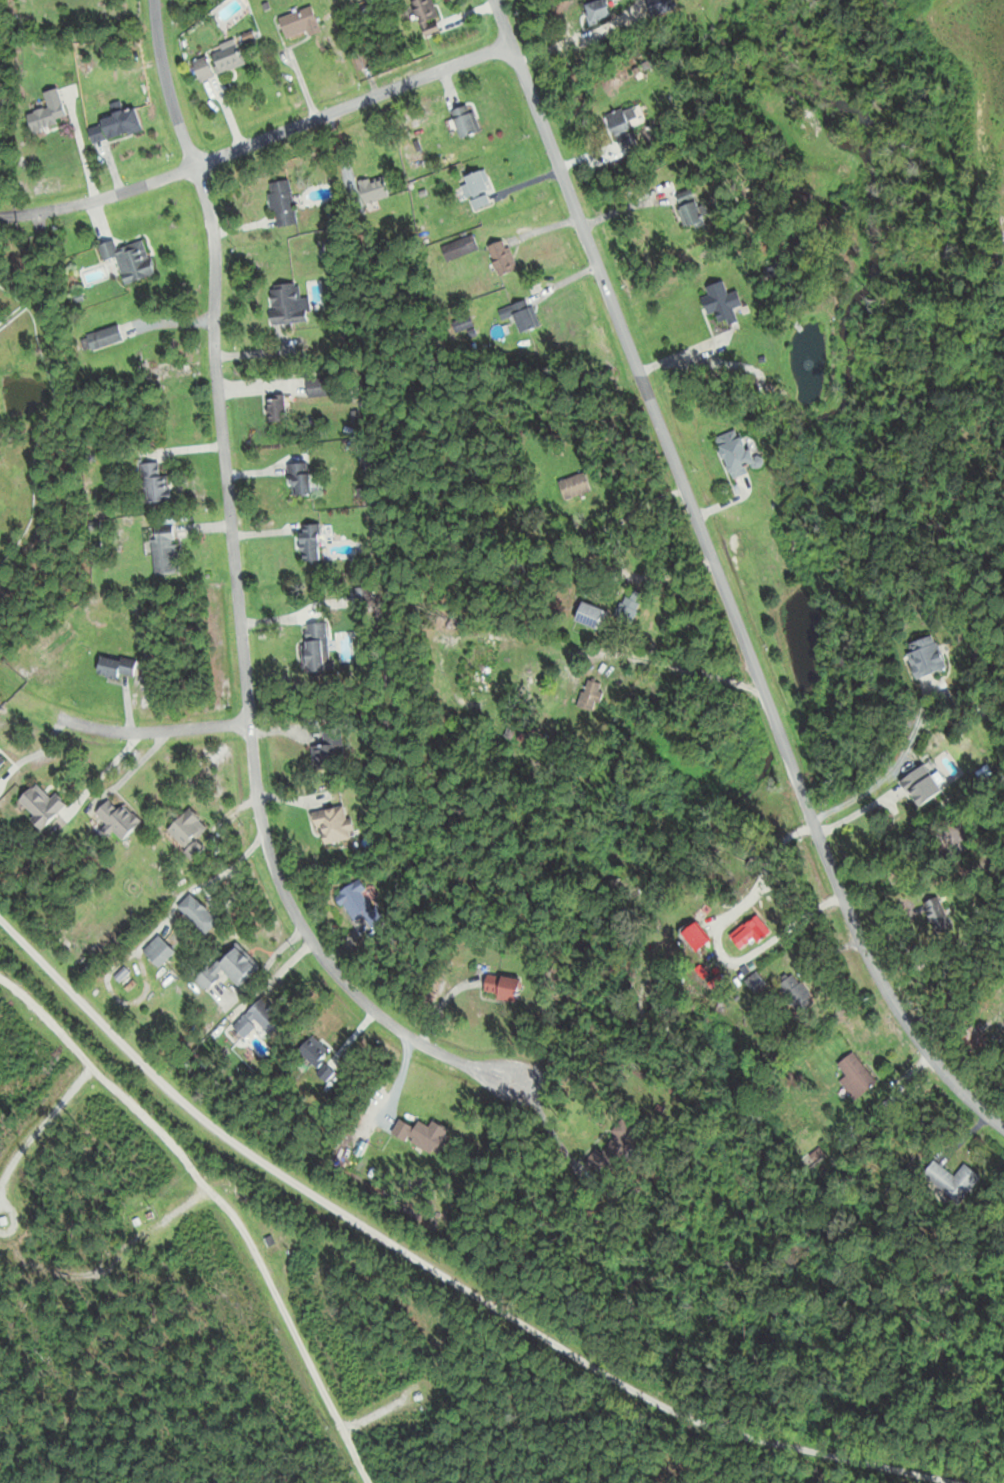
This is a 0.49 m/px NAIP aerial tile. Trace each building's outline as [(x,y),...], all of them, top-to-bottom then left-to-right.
[(438,19),(431,0),(414,0),(411,1),(421,26),(438,19)] [(603,0),(600,0),(583,7),(590,24),(610,16),(603,0)] [(319,28),(314,12),(281,23),(287,40),(319,28)] [(243,64),(235,44),(191,61),(199,82),(216,76),(215,75),(243,64)] [(30,131),(67,123),(59,89),(42,93),(45,107),(26,112),(30,131)] [(449,113),(461,139),(476,132),(464,106),(449,113)] [(141,130),(135,109),(86,124),(93,145),(141,130)] [(620,149),(636,142),(620,110),(604,117),(620,149)] [(488,191),(479,171),(464,178),(468,186),(462,189),(467,200),(488,191)] [(388,197),(383,176),(358,183),(363,204),(388,197)] [(292,181),(270,182),(272,226),(294,225),(292,181)] [(703,222),(691,189),(675,195),(687,228),(703,222)] [(440,246),(446,261),(478,250),(473,235),(440,246)] [(143,238),(108,249),(106,243),(99,245),(104,259),(115,256),(124,284),(154,274),(143,238)] [(496,275),(515,269),(506,240),(487,245),(496,275)] [(705,288),(707,295),(700,298),(708,314),(714,312),(720,326),(739,317),(722,281),(705,288)] [(300,285),(269,286),(270,324),(302,322),(300,285)] [(527,329),(518,302),(508,305),(518,332),(527,329)] [(328,378),(306,378),(306,395),(328,395),(328,378)] [(284,421),(284,396),(267,396),(267,421),(284,421)] [(747,472),(745,466),(752,464),(740,428),(716,436),(730,477),(747,472)] [(140,462),(141,501),(170,500),(169,476),(158,476),(158,462),(140,462)] [(303,462),(289,462),(289,494),(309,494),(309,471),(303,471),(303,462)] [(591,490),(584,471),(557,481),(564,500),(591,490)] [(301,561),(319,560),(317,523),(299,524),(301,561)] [(175,524),(150,526),(153,574),(178,573),(175,524)] [(645,598),(632,588),(612,612),(624,623),(645,598)] [(326,620),(301,622),(305,671),(330,669),(326,620)] [(907,648),(915,677),(944,668),(936,639),(907,648)] [(470,690),(488,690),(489,645),(471,644),(470,690)] [(575,705),(592,712),(604,685),(586,678),(575,705)] [(311,744),(315,768),(336,765),(333,741),(311,744)] [(919,806),(942,789),(923,763),(900,779),(919,806)] [(54,792),(50,796),(35,782),(15,803),(42,829),(66,804),(54,792)] [(109,834),(112,831),(122,841),(141,821),(121,801),(116,806),(108,799),(91,817),(109,834)] [(320,844),(353,837),(345,804),(313,811),(320,844)] [(206,825),(186,807),(162,833),(191,860),(204,847),(194,838),(206,825)] [(381,930),(355,880),(333,892),(359,941),(381,930)] [(177,907),(205,935),(219,921),(191,892),(177,907)] [(936,933),(950,925),(935,896),(921,904),(936,933)] [(697,951),(709,940),(694,922),(681,933),(697,951)] [(159,968),(175,952),(158,936),(142,951),(159,968)] [(238,988),(259,967),(234,943),(196,981),(207,992),(225,975),(238,988)] [(814,1003),(792,972),(775,983),(797,1015),(814,1003)] [(765,984),(756,973),(744,983),(754,994),(765,984)] [(515,1002),(517,988),(484,982),(482,996),(515,1002)] [(285,1022),(261,998),(232,1027),(244,1039),(259,1024),(270,1036),(285,1022)] [(993,1049),(972,1025),(958,1038),(978,1061),(993,1049)] [(314,1067),(328,1053),(311,1036),(298,1050),(314,1067)] [(876,1083),(853,1052),(837,1063),(860,1095),(876,1083)] [(417,1120),(414,1127),(397,1119),(390,1133),(436,1155),(448,1129),(431,1120),(428,1126),(417,1120)] [(610,1165),(623,1153),(613,1143),(600,1154),(610,1165)] [(961,1203),(979,1174),(963,1164),(956,1175),(932,1161),(921,1178),(961,1203)]
